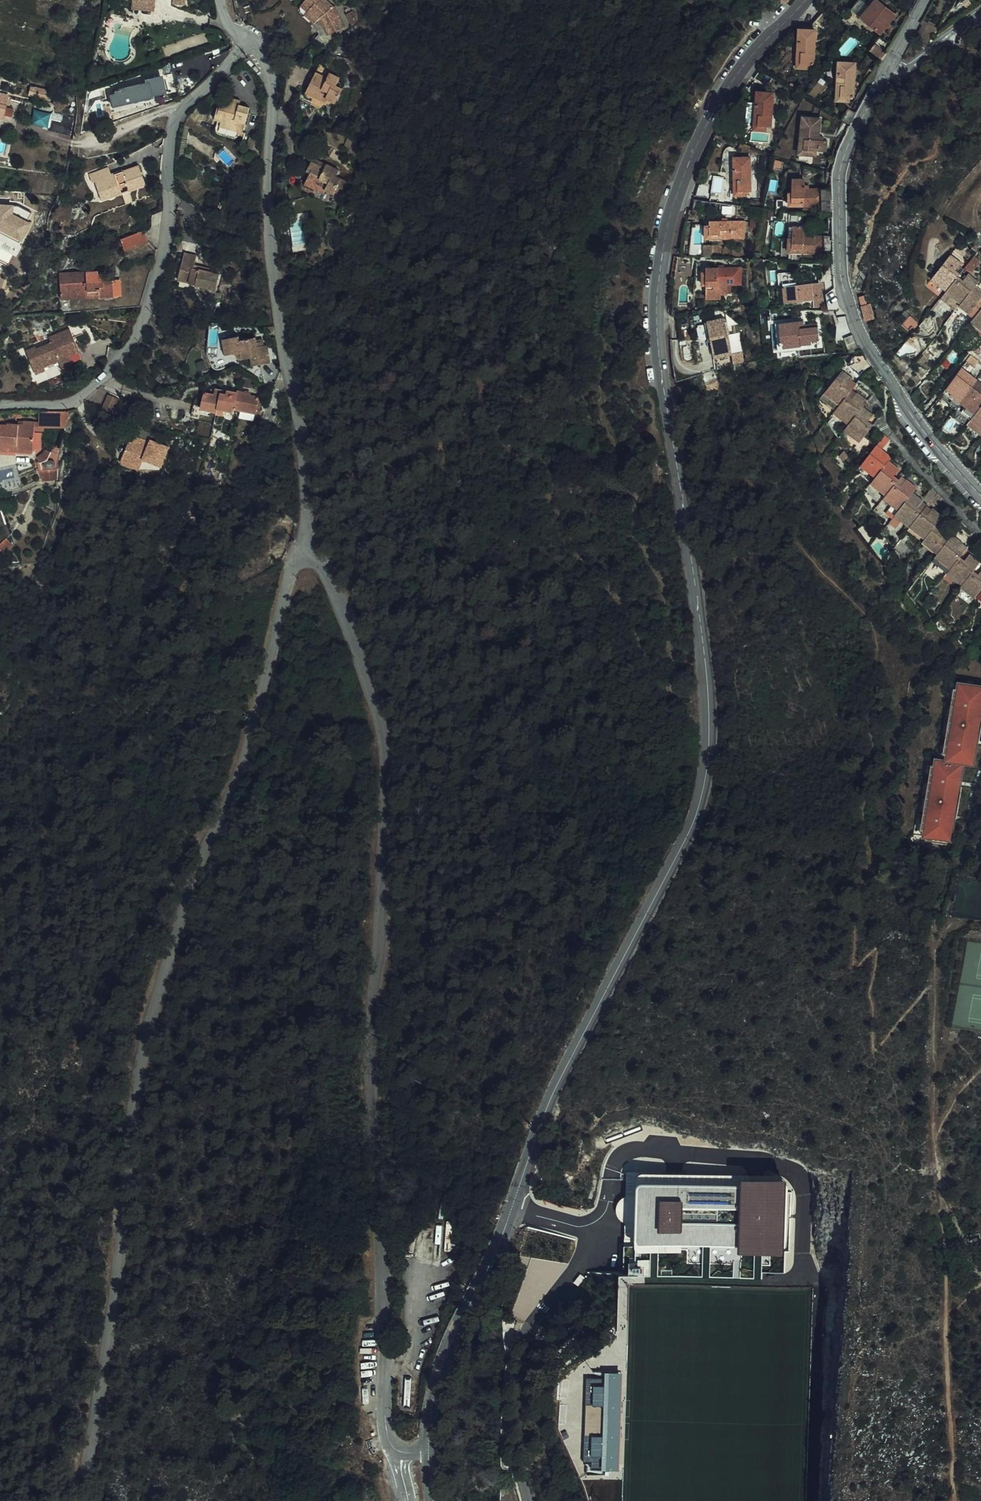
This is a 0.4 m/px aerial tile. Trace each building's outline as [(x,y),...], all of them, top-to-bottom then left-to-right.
[(312,11),(320,17),(321,15),(330,35),(347,28),(336,3),(334,5),(327,0),(304,0),(302,2),(309,7),(308,8),(312,11)] [(847,12),(856,19),(859,16),(873,27),(889,8),(880,0),(856,0),(847,12)] [(298,8),(310,17),(316,22),(320,17),(312,11),(308,8),(309,7),(302,2),(298,8)] [(822,23),(809,38),(820,47),(833,33),(822,23)] [(917,29),(911,38),(923,46),(933,38),(917,29)] [(814,43),(797,42),(795,67),(800,68),(799,76),(811,76),(814,43)] [(794,80),(811,81),(811,76),(799,76),(800,68),(795,67),(794,80)] [(327,76),(316,70),(309,84),(326,93),(325,97),(335,102),(342,88),(336,84),(341,76),(330,71),(327,76)] [(110,83),(114,97),(142,90),(138,75),(110,83)] [(853,76),(836,75),(834,100),(839,100),(839,109),(850,110),(853,76)] [(769,90),(758,83),(752,91),(764,98),(769,90)] [(325,97),(326,93),(309,84),(306,90),(305,91),(305,92),(306,94),(306,95),(307,96),(309,97),(311,94),(323,101),(325,97)] [(52,90),(51,90),(49,90),(48,92),(47,93),(46,94),(46,96),(46,97),(47,99),(48,100),(49,101),(50,102),(52,102),(54,102),(55,102),(56,101),(57,99),(58,98),(59,96),(58,94),(58,93),(57,92),(55,91),(54,90),(52,90)] [(0,95),(0,115),(4,116),(8,97),(0,95)] [(250,107),(240,104),(236,103),(237,98),(227,95),(226,99),(222,99),(220,107),(218,107),(215,118),(218,119),(215,128),(216,131),(234,137),(237,135),(240,131),(232,129),(233,124),(244,127),(250,107)] [(833,113),(850,114),(850,110),(839,109),(839,100),(834,100),(833,113)] [(44,111),(64,117),(66,110),(46,104),(44,111)] [(770,108),(752,107),(751,131),(756,131),(756,141),(762,141),(768,141),(770,108)] [(42,122),(61,127),(64,117),(44,111),(42,122)] [(840,128),(847,133),(851,125),(845,121),(840,128)] [(756,131),(751,131),(751,145),(762,145),(762,141),(756,141),(756,131)] [(813,154),(813,149),(815,133),(800,132),(796,163),(812,165),(821,166),(823,155),(818,154),(813,154)] [(90,173),(98,190),(118,180),(115,172),(119,170),(121,174),(123,173),(124,177),(139,169),(130,150),(104,163),(101,156),(81,166),(85,175),(90,173)] [(306,164),(309,160),(296,152),(293,157),(306,164)] [(307,184),(305,186),(321,196),(330,181),(318,174),(322,167),(309,160),(306,164),(293,157),(289,165),(293,167),(289,173),(307,184)] [(746,171),(731,172),(731,194),(736,194),(736,205),(742,205),(747,205),(746,171)] [(307,184),(289,173),(285,181),(294,186),(292,190),(300,195),(305,186),(307,184)] [(819,218),(819,203),(806,202),(800,202),(800,198),(800,192),(789,192),(788,217),(819,218)] [(736,194),(731,194),(731,209),(742,208),(742,205),(736,205),(736,194)] [(691,199),(690,211),(706,213),(707,202),(691,199)] [(3,227),(25,238),(27,223),(35,224),(37,220),(12,208),(9,208),(9,206),(0,205),(0,226),(3,227)] [(704,228),(705,216),(689,215),(688,227),(704,228)] [(307,249),(305,218),(292,219),(294,250),(307,249)] [(35,224),(27,223),(25,238),(29,238),(35,224)] [(123,251),(146,242),(142,231),(119,241),(123,251)] [(742,236),(705,235),(705,239),(705,251),(742,251),(742,236)] [(818,268),(819,252),(801,250),(798,250),(798,245),(798,240),(788,240),(786,266),(818,268)] [(213,295),(217,281),(208,278),(192,273),(193,270),(196,261),(184,258),(176,284),(213,295)] [(936,263),(919,286),(935,297),(945,284),(946,282),(942,278),(947,271),(936,263)] [(192,273),(208,278),(209,274),(193,270),(192,273)] [(98,273),(60,276),(61,297),(100,295),(100,300),(115,299),(113,282),(99,283),(98,273)] [(677,286),(693,286),(692,274),(676,275),(677,286)] [(935,297),(933,299),(948,311),(963,292),(966,288),(955,280),(950,288),(945,284),(935,297)] [(113,282),(115,299),(123,298),(121,282),(113,282)] [(702,282),(702,285),(701,298),(701,308),(715,308),(721,308),(722,298),(736,298),(736,282),(702,282)] [(805,298),(785,298),(785,285),(775,285),(776,316),(806,314),(805,298)] [(963,292),(948,311),(947,312),(958,321),(973,300),(963,292)] [(100,295),(61,297),(62,303),(100,300),(100,295)] [(822,303),(823,318),(834,317),(832,303),(822,303)] [(977,305),(959,329),(975,341),(980,332),(980,308),(977,305)] [(863,323),(872,321),(869,307),(860,308),(863,323)] [(917,321),(909,331),(916,338),(925,327),(917,321)] [(901,334),(904,337),(909,331),(899,322),(892,331),(898,336),(901,334)] [(699,336),(716,383),(739,375),(735,364),(729,365),(717,330),(699,336)] [(62,371),(84,362),(72,332),(51,340),(52,345),(38,351),(37,349),(26,353),(35,376),(45,372),(44,369),(59,363),(62,371)] [(729,344),(736,342),(734,334),(727,335),(729,344)] [(791,340),(791,334),(769,336),(771,361),(792,359),(792,358),(811,356),(809,341),(804,341),(803,339),(796,339),(791,340)] [(270,366),(268,349),(262,350),(257,350),(257,345),(256,340),(240,342),(239,338),(224,340),(226,357),(236,356),(237,359),(237,360),(238,361),(240,361),(241,362),(252,361),(252,368),(270,366)] [(835,347),(841,358),(853,357),(844,342),(835,347)] [(964,370),(969,364),(961,358),(956,364),(964,370)] [(952,403),(968,383),(958,375),(942,396),(952,403)] [(834,377),(816,401),(833,413),(840,403),(844,396),(839,392),(844,385),(834,377)] [(951,405),(965,416),(973,406),(977,400),(973,397),(978,391),(968,383),(952,403),(951,405)] [(221,392),(221,394),(220,398),(215,396),(208,395),(204,410),(220,414),(220,416),(227,418),(229,413),(237,415),(237,413),(260,419),(264,403),(255,401),(250,400),(250,397),(242,395),(241,397),(232,395),(232,397),(227,396),(227,393),(221,392)] [(843,431),(855,414),(860,408),(849,400),(845,405),(840,403),(833,413),(828,419),(843,431)] [(114,403),(108,417),(122,423),(128,409),(114,403)] [(976,434),(980,428),(980,408),(979,410),(973,406),(965,416),(961,422),(976,434)] [(71,410),(43,408),(42,420),(42,425),(65,426),(71,410)] [(866,421),(855,414),(843,431),(839,437),(854,448),(867,431),(861,427),(866,421)] [(12,422),(12,429),(3,428),(2,443),(19,444),(19,449),(35,450),(37,425),(37,420),(24,419),(24,422),(12,422)] [(156,433),(144,430),(138,430),(139,443),(141,444),(139,450),(131,447),(127,460),(145,468),(147,462),(164,469),(171,451),(154,444),(156,433)] [(18,465),(35,461),(35,450),(19,449),(18,465)] [(876,454),(859,476),(870,484),(883,467),(886,462),(876,454)] [(145,468),(127,460),(124,467),(142,475),(145,468)] [(39,475),(56,473),(57,466),(39,467),(39,475)] [(864,491),(879,502),(890,488),(892,485),(888,482),(893,475),(883,467),(870,484),(864,491)] [(40,487),(54,485),(56,473),(39,475),(40,487)] [(879,502),(877,505),(893,517),(907,498),(911,493),(900,485),(895,491),(890,488),(879,502)] [(893,517),(889,521),(904,533),(916,517),(912,513),(917,506),(907,498),(893,517)] [(916,517),(904,533),(919,545),(932,527),(936,522),(926,513),(920,521),(916,517)] [(919,545),(916,548),(931,560),(936,554),(931,550),(942,535),(932,527),(919,545)] [(931,560),(929,563),(943,575),(953,562),(956,559),(953,556),(957,550),(946,541),(936,554),(931,560)] [(15,553),(8,546),(0,554),(0,556),(6,562),(15,553)] [(943,575),(941,578),(957,590),(967,577),(974,568),(963,559),(958,566),(953,562),(943,575)] [(980,589),(980,576),(977,573),(972,580),(967,577),(957,590),(955,592),(970,604),(972,600),(980,589)] [(972,600),(980,607),(980,589),(972,600)] [(938,740),(934,762),(943,763),(957,685),(948,684),(944,706),(947,706),(940,741),(938,740)] [(919,838),(946,843),(951,820),(953,821),(959,789),(957,788),(961,766),(970,768),(975,745),(977,746),(980,722),(980,713),(980,712),(980,690),(957,685),(943,763),(934,762),(933,761),(919,838)] [(834,720),(841,718),(838,710),(831,712),(834,720)] [(910,837),(919,838),(933,761),(924,760),(920,783),(923,783),(917,815),(914,814),(910,837)] [(787,1178),(626,1174),(623,1278),(762,1282),(762,1274),(785,1275),(787,1178)] [(586,1377),(584,1460),(603,1461),(603,1468),(621,1468),(623,1372),(605,1371),(605,1377),(586,1377)]
